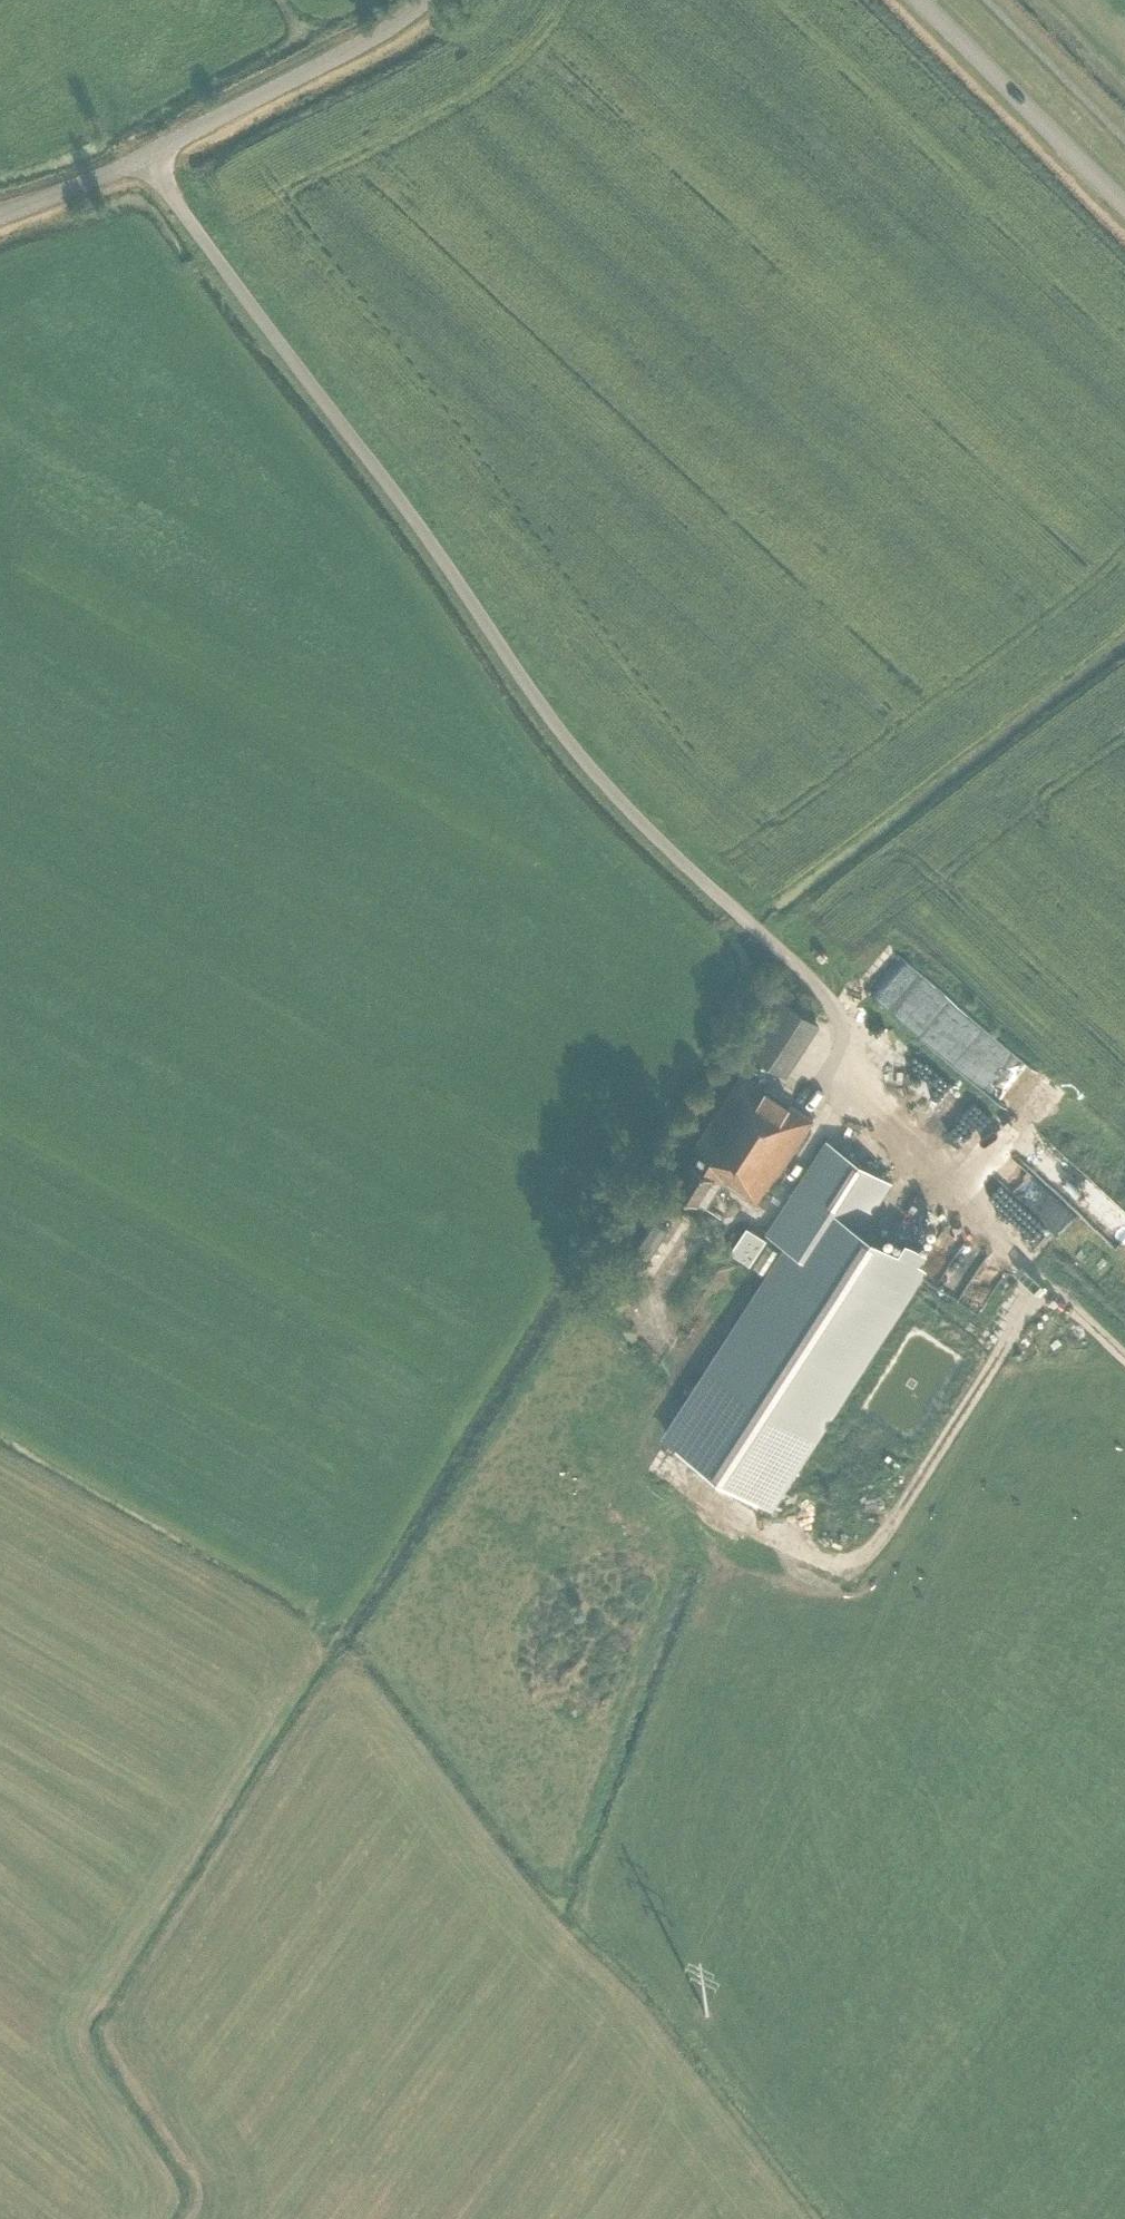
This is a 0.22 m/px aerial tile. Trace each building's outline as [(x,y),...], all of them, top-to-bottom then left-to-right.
[(870,988),(974,1068),(985,1054),(983,1053),(1001,1030),(898,952),(870,988)] [(782,1071),(816,1019),(775,992),(741,1045),(782,1071)] [(767,1191),(811,1124),(790,1111),(793,1108),(741,1074),(694,1145),(699,1149),(672,1189),(695,1204),(695,1203),(703,1207),(720,1181),(763,1209),(772,1195),(767,1191)] [(1057,1137),(1031,1163),(1116,1245),(1124,1236),(1124,1204),(1057,1137)] [(890,1182),(826,1142),(766,1234),(793,1252),(669,1446),(772,1512),(926,1270),(917,1265),(926,1252),(906,1240),(898,1252),(860,1228),(890,1182)] [(1049,1216),(1065,1227),(1077,1211),(1060,1200),(1049,1216)] [(931,1259),(924,1275),(942,1283),(966,1227),(945,1218),(928,1257),(931,1259)] [(668,1230),(655,1221),(620,1276),(633,1284),(668,1230)] [(750,1264),(767,1238),(748,1227),(730,1254),(750,1264)]
